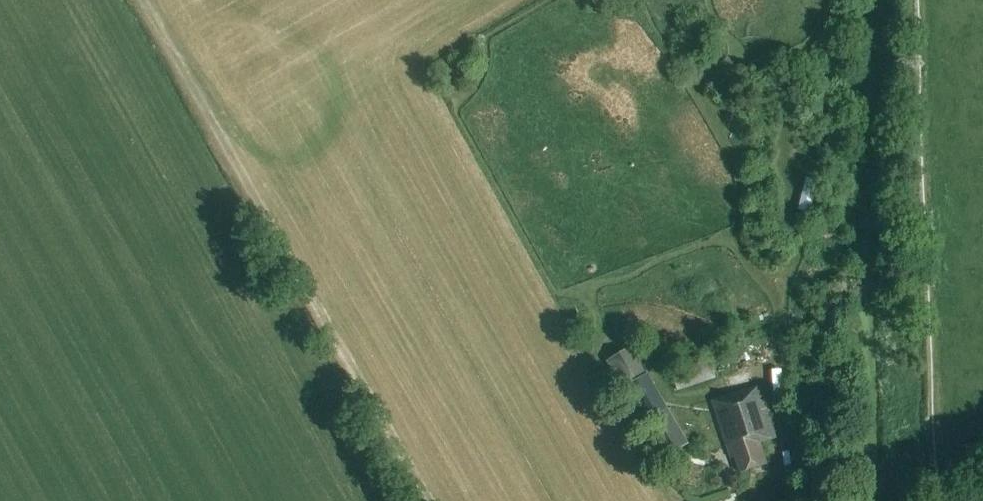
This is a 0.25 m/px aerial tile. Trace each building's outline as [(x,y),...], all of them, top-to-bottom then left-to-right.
[(814,209),(819,175),(807,174),(802,207),(814,209)] [(607,361),(642,421),(662,409),(627,349),(607,361)] [(676,390),(714,377),(709,360),(670,372),(676,390)] [(765,463),(759,443),(773,439),(758,387),(712,401),(725,445),(730,443),(738,471),(765,463)] [(642,423),(662,459),(688,444),(668,409),(642,423)]
